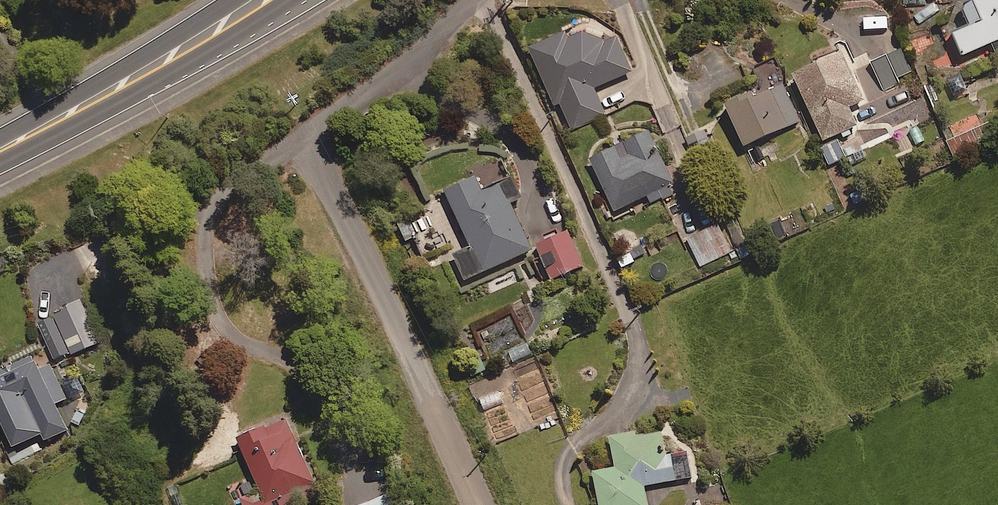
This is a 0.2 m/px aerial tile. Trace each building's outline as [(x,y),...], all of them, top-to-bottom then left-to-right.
[(992,43),(997,55),(997,0),(977,0),(965,6),(974,26),(956,34),(965,55),(992,43)] [(567,30),(529,45),(563,134),(609,116),(598,88),(635,74),(620,34),(602,41),(596,27),(570,37),(567,30)] [(887,53),(897,75),(914,67),(904,46),(887,53)] [(850,106),(867,99),(845,51),(796,73),(825,140),(858,126),(850,106)] [(800,121),(775,62),(754,71),(761,87),(726,102),(745,145),(800,121)] [(677,191),(650,131),(592,158),(616,210),(648,196),(651,203),(677,191)] [(523,198),(514,178),(484,192),(477,177),(447,191),(473,247),(455,255),(467,280),(532,249),(511,203),(523,198)] [(584,266),(568,230),(538,243),(554,279),(584,266)] [(85,292),(70,252),(29,268),(34,280),(25,283),(55,360),(98,343),(79,294),(85,292)] [(507,349),(513,364),(533,356),(528,341),(507,349)] [(32,358),(0,373),(0,416),(14,447),(42,434),(44,440),(68,430),(56,403),(80,392),(71,371),(57,377),(51,364),(37,370),(32,358)] [(288,417),(238,438),(259,491),(243,498),(239,504),(298,504),(320,496),(288,417)] [(638,432),(611,436),(617,467),(594,472),(600,504),(649,504),(645,486),(693,477),(689,452),(667,456),(662,432),(639,436),(638,432)] [(391,494),(363,504),(395,504),(391,494)]
